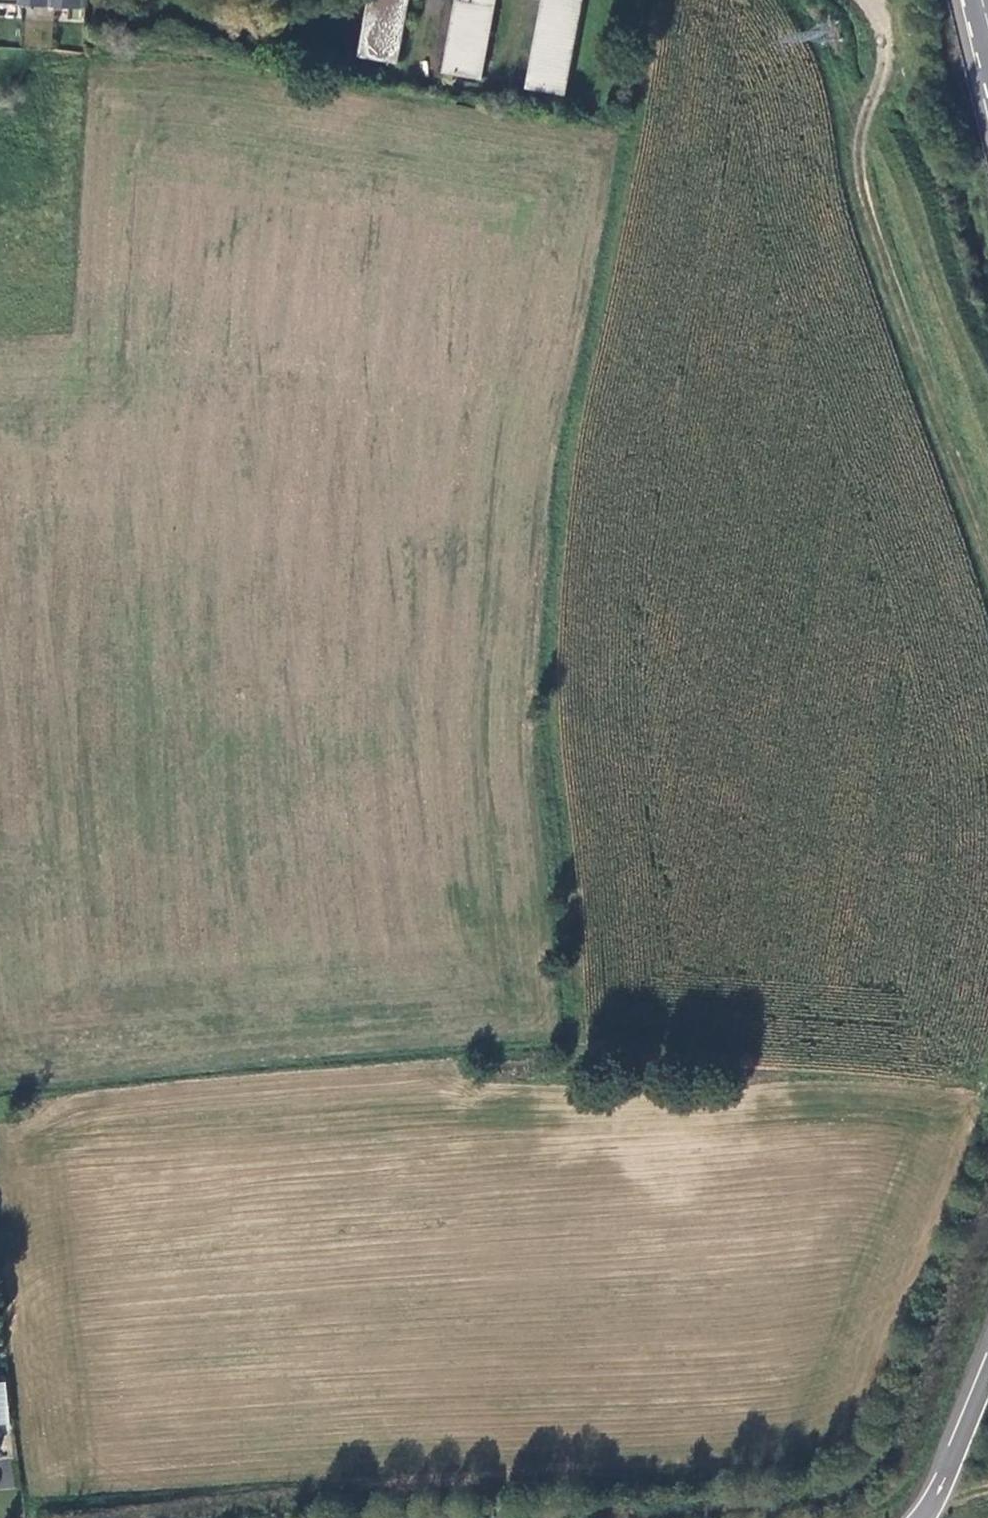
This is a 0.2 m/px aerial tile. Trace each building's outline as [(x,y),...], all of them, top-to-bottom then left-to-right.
[(21,7),(54,8),(54,0),(22,0),(21,7)] [(54,8),(87,10),(87,0),(54,0),(54,8)] [(411,0),(376,0),(365,58),(400,66),(411,0)] [(498,0),(463,0),(451,75),(483,82),(498,0)] [(585,0),(549,0),(533,92),(567,97),(585,0)] [(16,1437),(10,1382),(0,1383),(0,1438),(16,1437)]
